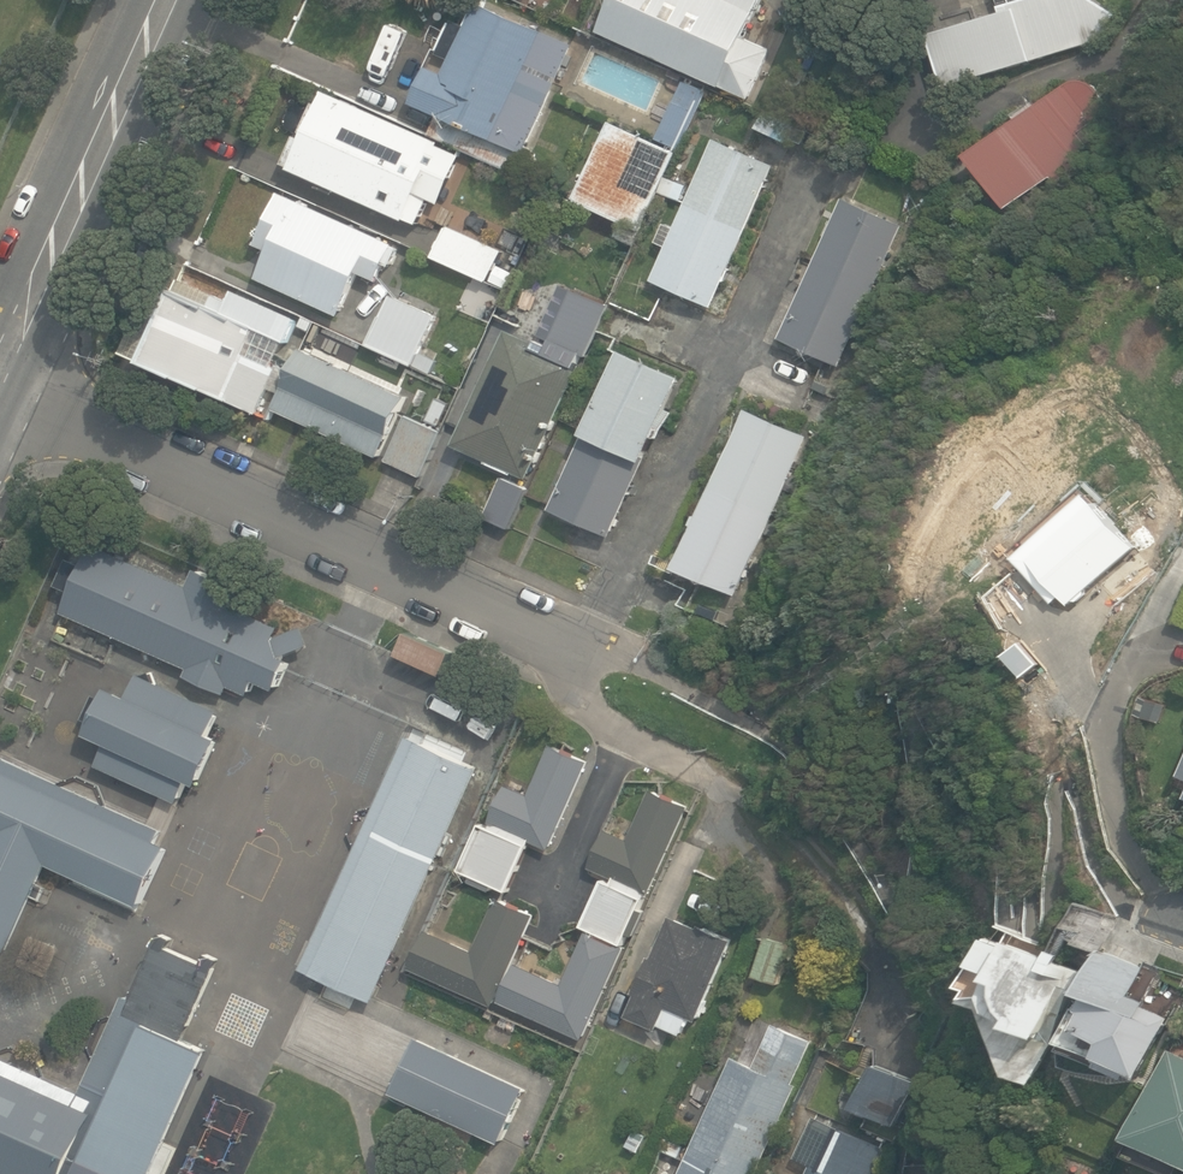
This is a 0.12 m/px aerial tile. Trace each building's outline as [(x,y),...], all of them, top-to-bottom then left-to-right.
[(751,99),(773,51),(746,39),(763,0),(615,0),(601,32),(751,99)] [(947,87),(1101,44),(1118,14),(1096,0),(1024,0),(1002,6),(1004,14),(932,34),(947,87)] [(431,136),(523,178),(535,150),(529,147),(576,46),(479,1),(468,27),(457,22),(456,25),(452,23),(438,52),(455,60),(448,75),(433,69),(416,105),(441,116),(431,136)] [(609,121),(577,198),(644,227),(654,205),(663,209),(674,182),(669,180),(707,92),(683,82),(657,142),(609,121)] [(971,155),(1007,209),(1084,164),(1105,114),(1107,109),(1107,100),(1104,91),(1097,85),(1088,82),(1079,83),(1071,88),(971,155)] [(441,143),(327,92),(321,105),(317,103),(303,133),(308,134),(305,140),(299,137),(287,164),(294,167),(293,169),(407,221),(408,219),(419,224),(432,196),(424,193),(434,172),(428,170),(441,143)] [(656,280),(716,307),(780,167),(717,138),(677,228),(668,223),(659,242),(670,247),(656,280)] [(392,267),(400,249),(281,194),(258,245),(272,252),(260,279),(341,317),(362,273),(379,282),(387,265),(392,267)] [(782,339),(842,366),(907,226),(846,199),(782,339)] [(620,223),(614,237),(633,245),(639,232),(620,223)] [(436,257),(490,282),(504,251),(450,226),(436,257)] [(556,249),(562,235),(548,229),(542,243),(556,249)] [(505,288),(513,272),(500,266),(492,282),(505,288)] [(883,287),(892,290),(898,277),(890,273),(883,287)] [(300,318),(236,292),(232,301),(176,278),(172,290),(153,283),(123,355),(261,412),(270,389),(278,392),(289,367),(281,364),(279,367),(275,366),(285,343),(289,344),(300,318)] [(392,289),(369,342),(435,371),(442,356),(420,346),(437,309),(392,289)] [(517,472),(531,479),(583,363),(580,362),(582,356),(587,358),(604,319),(557,299),(538,342),(510,330),(458,446),(492,460),(490,463),(516,474),(517,472)] [(551,507),(613,533),(647,454),(683,374),(621,347),(551,507)] [(276,409),(381,457),(409,397),(304,349),(276,409)] [(440,426),(451,403),(438,397),(428,420),(440,426)] [(679,567),(740,595),(812,437),(751,409),(679,567)] [(388,460),(424,477),(444,432),(409,416),(388,460)] [(486,518),(512,529),(530,488),(504,477),(486,518)] [(1061,597),(1070,608),(1099,583),(1119,606),(1157,574),(1090,494),(1013,559),(1052,605),(1061,597)] [(189,588),(94,546),(86,564),(71,557),(59,585),(74,592),(64,613),(191,668),(187,677),(227,694),(231,687),(250,695),(256,681),(278,690),(291,659),(284,655),(311,645),(305,627),(277,637),(281,628),(234,607),(242,588),(197,568),(189,588)] [(400,657),(444,677),(455,652),(411,632),(400,657)] [(108,745),(98,769),(176,802),(186,780),(199,786),(219,739),(206,734),(217,709),(135,674),(126,695),(108,687),(87,736),(108,745)] [(1144,693),(1135,714),(1158,724),(1167,704),(1144,693)] [(354,853),(301,971),(374,1004),(478,771),(407,739),(378,804),(358,811),(348,833),(354,853)] [(462,871),(508,891),(530,841),(550,850),(589,762),(552,742),(529,794),(508,784),(489,827),(483,824),(462,871)] [(157,842),(163,832),(3,753),(0,760),(0,951),(9,956),(53,865),(139,907),(166,845),(157,842)] [(501,1001),(586,1039),(691,806),(651,789),(629,838),(607,828),(591,865),(617,877),(613,885),(603,880),(583,926),(588,929),(564,983),(518,962),(501,1001)] [(412,965),(495,1003),(536,915),(499,897),(474,951),(428,930),(412,965)] [(671,1028),(684,1033),(691,1016),(701,1021),(736,938),(703,924),(702,928),(674,916),(656,958),(652,957),(636,993),(640,994),(630,1016),(660,1029),(665,1017),(674,1021),(671,1028)] [(1013,1072),(1036,1081),(1085,969),(1017,942),(1021,932),(1006,926),(1000,940),(987,934),(967,982),(976,986),(971,998),(988,1005),(1013,1072)] [(209,1051),(185,1040),(222,959),(209,953),(204,964),(169,948),(174,937),(164,932),(127,1014),(115,1014),(101,1020),(87,1047),(94,1061),(79,1093),(44,1077),(37,1058),(12,1044),(0,1051),(0,1172),(4,1173),(153,1173),(209,1051)] [(755,976),(782,984),(790,958),(794,943),(768,936),(755,976)] [(1098,1066),(1125,1079),(1128,1072),(1140,1077),(1142,1073),(1145,1074),(1171,1016),(1146,1005),(1148,1001),(1133,995),(1146,966),(1103,947),(1082,992),(1090,996),(1086,1006),(1081,1004),(1064,1041),(1102,1058),(1098,1066)] [(525,1087),(324,993),(307,1028),(296,1023),(290,1035),(300,1039),(296,1048),(499,1144),(525,1087)] [(592,1055),(616,1066),(634,1025),(609,1014),(592,1055)] [(801,1084),(797,1082),(815,1039),(776,1022),(758,1065),(736,1055),(684,1173),(761,1173),(801,1084)] [(1171,1048),(1132,1133),(1139,1136),(1131,1154),(1175,1173),(1182,1173),(1182,1053),(1171,1048)] [(859,1105),(910,1126),(926,1085),(876,1065),(859,1105)] [(888,1149),(839,1126),(837,1130),(813,1119),(795,1157),(813,1165),(809,1173),(876,1173),(888,1149)] [(630,1146),(642,1151),(648,1136),(637,1131),(630,1146)] [(667,1150),(682,1156),(687,1144),(672,1137),(667,1150)]
